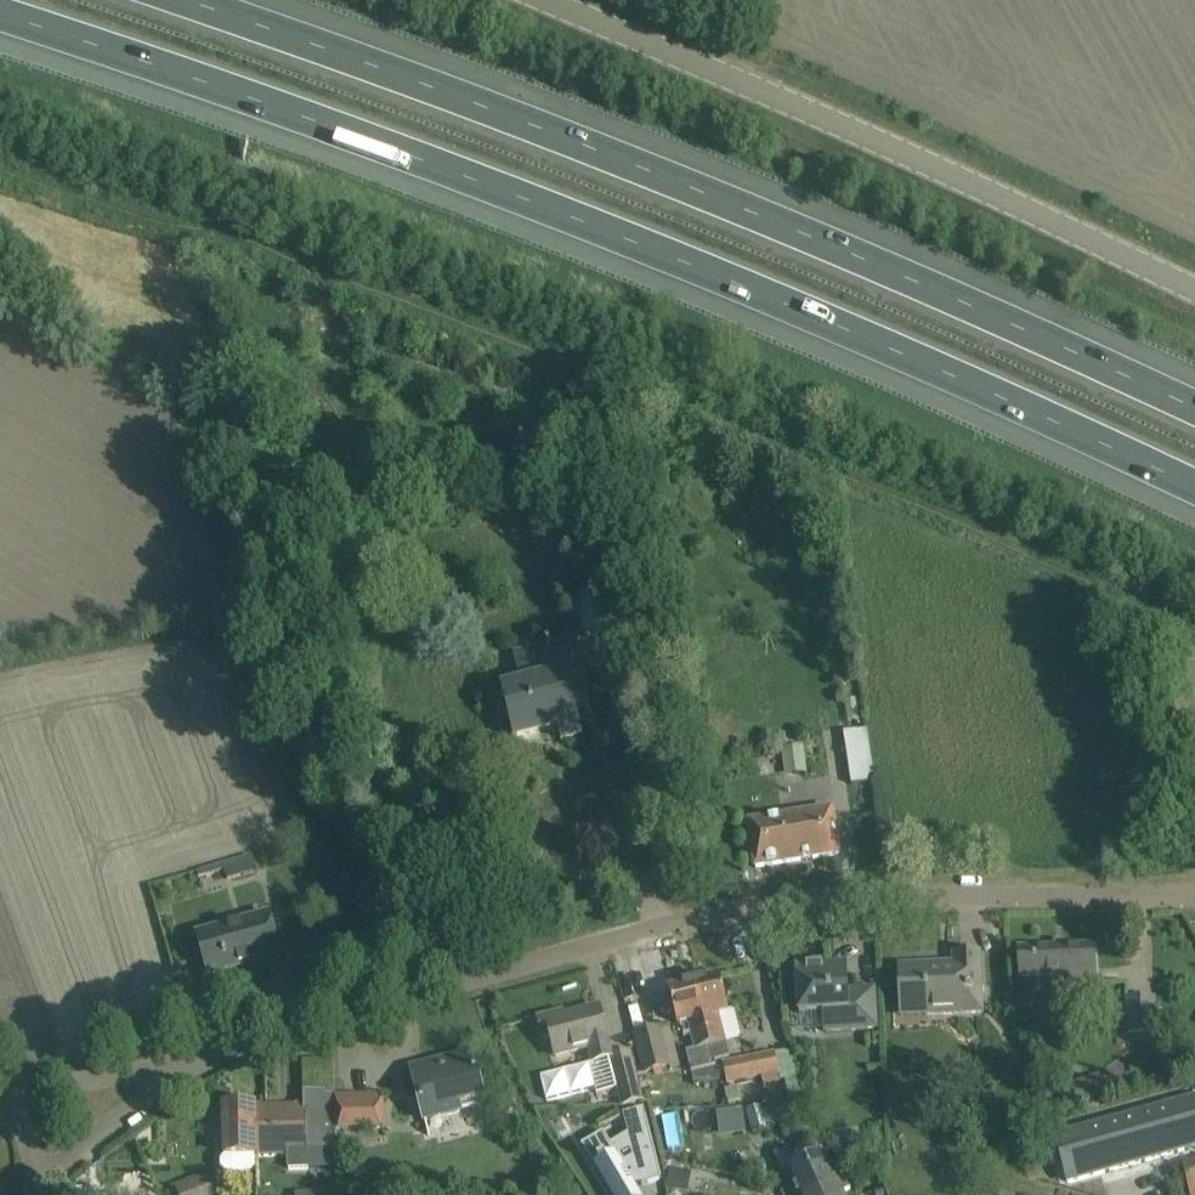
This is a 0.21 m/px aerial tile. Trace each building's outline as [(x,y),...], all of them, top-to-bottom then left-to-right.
[(328,536),(338,549),(350,539),(340,526),(328,536)] [(613,590),(588,596),(596,633),(613,629),(612,624),(620,622),(613,590)] [(828,628),(831,656),(841,654),(838,627),(828,628)] [(591,700),(586,679),(576,640),(514,655),(521,686),(502,691),(514,740),(516,740),(514,734),(557,724),(562,743),(583,738),(574,704),(591,700)] [(845,700),(848,722),(860,720),(856,698),(845,700)] [(866,729),(843,732),(849,766),(872,763),(866,729)] [(781,749),(785,776),(807,773),(803,746),(781,749)] [(749,825),(752,844),(756,868),(840,855),(833,812),(749,825)] [(895,846),(897,858),(911,856),(910,844),(895,846)] [(252,855),(223,863),(225,869),(228,880),(257,871),(252,855)] [(196,935),(202,954),(209,978),(282,957),(269,913),(196,935)] [(1019,950),(1020,974),(1020,977),(1068,975),(1068,988),(1095,987),(1094,947),(1019,950)] [(900,967),(901,991),(901,1005),(925,1004),(926,1015),(982,1012),(980,953),(954,954),(955,965),(900,967)] [(824,1013),(825,1032),(877,1029),(875,989),(855,990),(855,994),(848,995),(846,965),(824,967),(823,962),(796,964),(800,1014),(824,1013)] [(729,1059),(718,1015),(729,1012),(720,975),(693,982),(711,1048),(715,1063),(729,1059)] [(711,1048),(693,982),(668,988),(678,1025),(687,1022),(694,1049),(686,1051),(695,1087),(720,1081),(715,1063),(711,1048)] [(628,1053),(612,1057),(600,1009),(565,1017),(564,1011),(538,1018),(543,1040),(551,1038),(556,1057),(586,1049),(591,1065),(611,1060),(622,1107),(640,1102),(628,1053)] [(637,1035),(646,1073),(667,1068),(658,1030),(637,1035)] [(472,1054),(412,1069),(425,1122),(461,1113),(459,1105),(483,1099),(472,1054)] [(781,1081),(775,1054),(723,1065),(725,1076),(727,1083),(762,1076),(764,1084),(781,1081)] [(799,1077),(786,1079),(791,1103),(804,1100),(799,1077)] [(736,1086),(724,1088),(726,1098),(727,1098),(728,1103),(739,1101),(736,1086)] [(227,1154),(221,1161),(221,1169),(227,1175),(250,1174),(257,1168),(256,1156),(289,1156),(290,1170),(309,1169),(309,1168),(337,1167),(336,1130),(336,1126),(335,1096),(325,1096),(324,1093),(305,1093),(305,1107),(226,1108),(227,1154)] [(384,1095),(335,1096),(336,1126),(336,1130),(385,1129),(384,1095)] [(1050,1118),(1064,1114),(1060,1098),(1045,1102),(1046,1105),(1021,1112),(1024,1124),(1049,1117),(1050,1118)] [(1056,1139),(1069,1184),(1194,1148),(1194,1099),(1056,1139)] [(802,1134),(793,1106),(777,1112),(775,1106),(762,1111),(760,1106),(746,1111),(754,1134),(780,1125),(785,1139),(802,1134)] [(687,1109),(688,1125),(708,1124),(708,1107),(687,1109)] [(645,1110),(623,1115),(628,1134),(611,1144),(605,1133),(582,1146),(610,1194),(641,1194),(636,1187),(662,1180),(645,1110)] [(822,1193),(818,1184),(836,1176),(827,1157),(817,1136),(798,1145),(799,1149),(791,1153),(789,1148),(773,1155),(782,1175),(786,1173),(796,1194),(818,1194),(822,1193)] [(864,1148),(847,1149),(847,1165),(864,1164),(864,1148)] [(1191,1194),(1194,1194),(1194,1161),(1183,1165),(1191,1194)] [(671,1172),(667,1189),(685,1193),(689,1176),(671,1172)] [(204,1174),(175,1186),(179,1194),(213,1194),(204,1174)] [(818,1194),(844,1194),(843,1192),(851,1188),(846,1178),(838,1182),(836,1176),(818,1184),(822,1193),(818,1194)]
